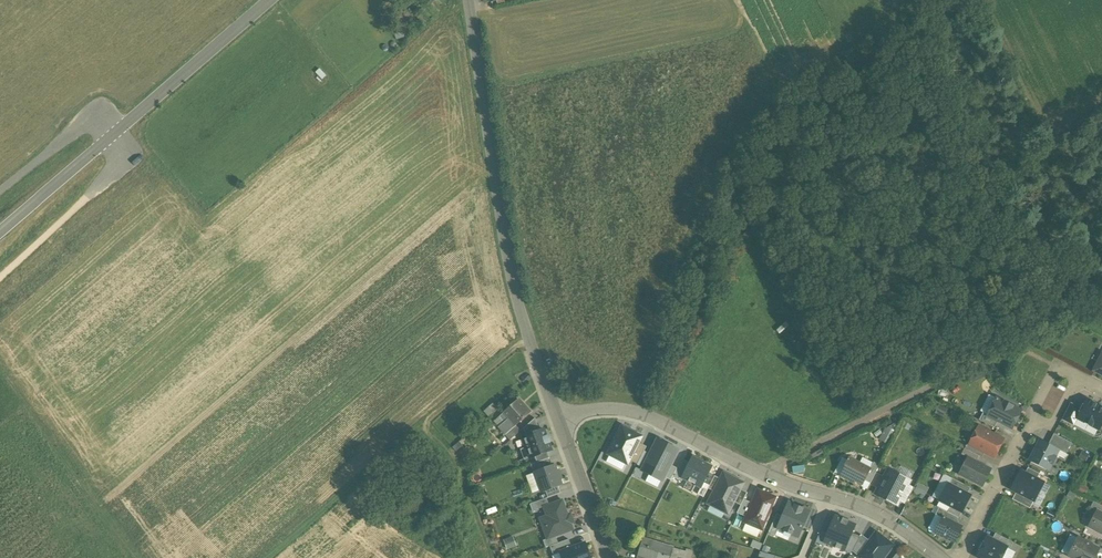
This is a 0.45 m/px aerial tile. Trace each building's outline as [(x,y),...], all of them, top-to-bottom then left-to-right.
[(1100,359),(1094,371),(1101,375),(1101,360),(1100,359)] [(997,421),(1013,429),(1022,412),(997,399),(988,417),(997,421)] [(524,405),(523,406),(518,400),(504,412),(505,413),(509,418),(516,426),(531,413),(524,405)] [(1087,400),(1082,409),(1077,418),(1078,419),(1099,430),(1101,424),(1101,408),(1087,400)] [(1082,409),(1071,403),(1061,420),(1074,427),(1078,419),(1077,418),(1082,409)] [(505,413),(501,416),(506,422),(509,418),(505,413)] [(994,428),(997,421),(988,417),(983,414),(980,421),(994,428)] [(506,422),(499,427),(506,435),(516,426),(509,418),(506,422)] [(535,419),(524,429),(526,436),(540,431),(535,419)] [(516,426),(506,435),(511,440),(521,431),(516,426)] [(608,454),(628,465),(630,461),(639,443),(642,437),(622,427),(608,454)] [(885,427),(879,439),(889,444),(895,432),(885,427)] [(1004,440),(978,427),(970,443),(969,444),(985,452),(995,457),(1004,440)] [(526,436),(523,437),(527,447),(531,458),(535,456),(547,452),(552,450),(549,444),(551,443),(548,436),(547,436),(544,430),(526,436)] [(1072,443),(1054,434),(1048,445),(1058,450),(1066,454),(1072,443)] [(665,478),(671,466),(679,450),(657,439),(641,471),(663,482),(665,478)] [(1041,441),(1030,461),(1047,470),(1051,464),(1053,465),(1056,457),(1054,456),(1058,450),(1048,445),(1041,441)] [(647,447),(639,443),(630,461),(638,465),(647,447)] [(985,452),(969,444),(970,443),(968,443),(965,449),(979,456),(982,458),(985,452)] [(527,447),(521,450),(525,460),(531,458),(527,447)] [(965,449),(964,449),(961,455),(968,458),(976,462),(979,456),(965,449)] [(547,452),(535,456),(537,463),(548,459),(550,458),(547,452)] [(712,467),(693,458),(690,463),(683,478),(684,479),(701,488),(704,483),(712,467)] [(976,462),(968,458),(959,474),(983,486),(991,470),(976,462)] [(551,467),(548,459),(537,463),(532,465),(535,473),(551,467)] [(682,459),(673,477),(682,482),(684,479),(683,478),(690,463),(682,459)] [(855,481),(863,485),(865,481),(870,469),(849,459),(841,476),(854,483),(855,481)] [(879,466),(874,463),(870,469),(865,481),(870,484),(871,482),(875,475),(879,466)] [(551,467),(535,473),(541,492),(546,490),(558,486),(562,485),(555,466),(551,467)] [(673,477),(677,469),(671,466),(665,478),(671,481),(673,477)] [(1040,474),(1028,468),(1025,474),(1037,480),(1040,474)] [(909,481),(889,470),(884,480),(880,487),(877,494),(897,505),(900,500),(907,486),(909,481)] [(714,491),(707,504),(728,515),(735,502),(741,490),(745,482),(723,472),(720,479),(714,491)] [(1025,474),(1021,472),(1012,489),(1016,492),(1034,501),(1043,483),(1037,480),(1025,474)] [(884,480),(875,475),(871,482),(880,487),(884,480)] [(714,491),(720,479),(714,476),(710,486),(708,488),(714,491)] [(970,488),(952,479),(949,485),(967,494),(970,488)] [(925,498),(929,486),(918,482),(914,493),(925,498)] [(710,486),(704,483),(701,488),(698,494),(704,497),(708,488),(710,486)] [(949,485),(949,484),(947,487),(944,488),(941,495),(942,498),(940,501),(951,507),(961,512),(970,495),(967,494),(949,485)] [(558,486),(546,490),(548,498),(561,493),(558,486)] [(913,489),(907,486),(900,500),(906,503),(913,489)] [(744,500),(747,493),(741,490),(735,502),(741,505),(744,500)] [(745,522),(763,530),(776,498),(758,490),(752,503),(747,517),(745,522)] [(1016,492),(1012,500),(1030,509),(1034,501),(1016,492)] [(540,509),(549,505),(547,498),(531,504),(533,511),(540,509)] [(752,503),(744,500),(741,505),(737,513),(747,517),(752,503)] [(549,505),(540,509),(543,517),(540,518),(548,540),(556,537),(575,530),(569,515),(568,515),(563,501),(549,505)] [(1094,502),(1090,508),(1097,511),(1101,514),(1101,506),(1094,502)] [(800,538),(810,512),(789,503),(783,517),(778,529),(800,538)] [(961,512),(951,507),(948,512),(957,517),(958,518),(961,512)] [(948,512),(939,508),(936,515),(942,518),(943,518),(944,518),(944,517),(945,518),(945,519),(954,523),(957,517),(948,512)] [(1097,511),(1095,515),(1095,516),(1092,517),(1090,520),(1091,523),(1089,527),(1101,534),(1101,514),(1097,511)] [(778,529),(783,517),(777,515),(769,534),(775,537),(778,529)] [(828,534),(824,543),(845,551),(852,534),(856,525),(849,522),(849,521),(843,519),(842,520),(835,517),(828,534)] [(954,523),(945,519),(945,518),(944,517),(944,518),(943,518),(942,518),(935,532),(954,542),(961,527),(954,523)] [(824,543),(828,534),(821,531),(816,543),(823,546),(824,543)] [(859,557),(860,557),(883,557),(893,545),(876,533),(870,541),(859,557)] [(860,537),(852,534),(845,551),(850,554),(852,551),(860,537)] [(1007,548),(1010,550),(1013,543),(996,534),(993,540),(1008,548),(1007,548)] [(852,551),(859,557),(870,541),(861,535),(860,537),(852,551)] [(558,544),(556,537),(548,540),(544,541),(546,548),(550,546),(558,544)] [(1002,557),(1007,548),(1008,548),(993,540),(988,538),(977,557),(979,557),(1002,557)] [(515,539),(505,542),(508,550),(518,547),(515,539)] [(751,545),(761,549),(763,543),(754,539),(751,545)] [(1078,539),(1069,556),(1072,557),(1094,557),(1099,549),(1078,539)] [(561,553),(572,549),(569,540),(558,544),(550,546),(554,555),(561,553)] [(643,540),(638,557),(642,557),(670,557),(672,549),(643,540)] [(585,544),(572,549),(561,553),(563,557),(591,557),(585,544)] [(672,549),(670,557),(691,557),(692,553),(688,552),(689,550),(686,549),(685,551),(672,549)]
